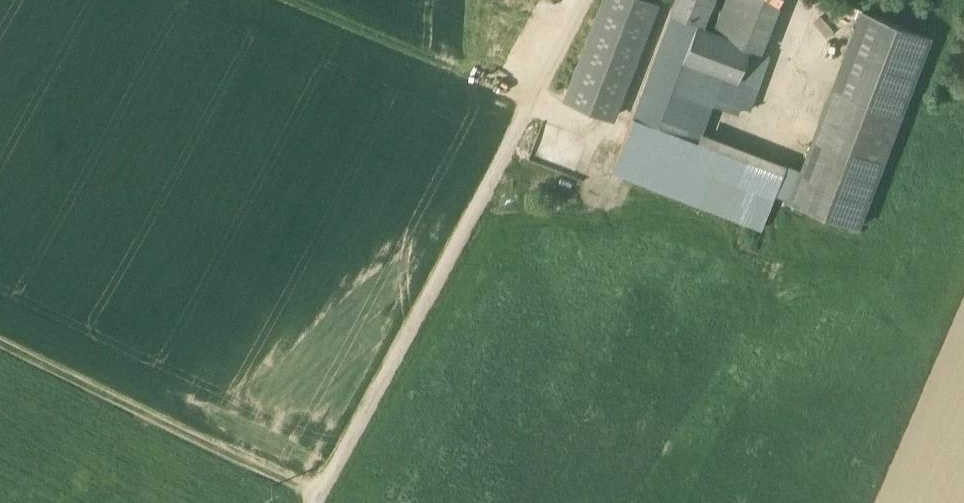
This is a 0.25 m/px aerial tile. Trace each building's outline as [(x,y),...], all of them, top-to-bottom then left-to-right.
[(646,0),(603,0),(565,97),(613,116),(657,4),(646,0)] [(673,10),(675,11),(700,20),(708,0),(677,0),(673,10)] [(714,31),(752,46),(739,78),(751,82),(760,86),(771,53),(762,50),(781,0),(726,0),(714,31)] [(929,36),(862,10),(790,198),(857,224),(929,36)] [(675,11),(614,171),(639,180),(677,81),(685,84),(694,62),(685,58),(697,25),(698,25),(700,20),(675,11)] [(698,25),(697,25),(685,58),(694,62),(739,78),(752,46),(714,31),(698,25)] [(677,81),(639,180),(763,228),(789,162),(705,130),(715,103),(740,112),(742,104),(751,82),(739,78),(694,62),(685,84),(677,81)] [(760,86),(751,82),(742,104),(752,108),(760,86)] [(610,157),(554,133),(538,170),(595,194),(610,157)]
